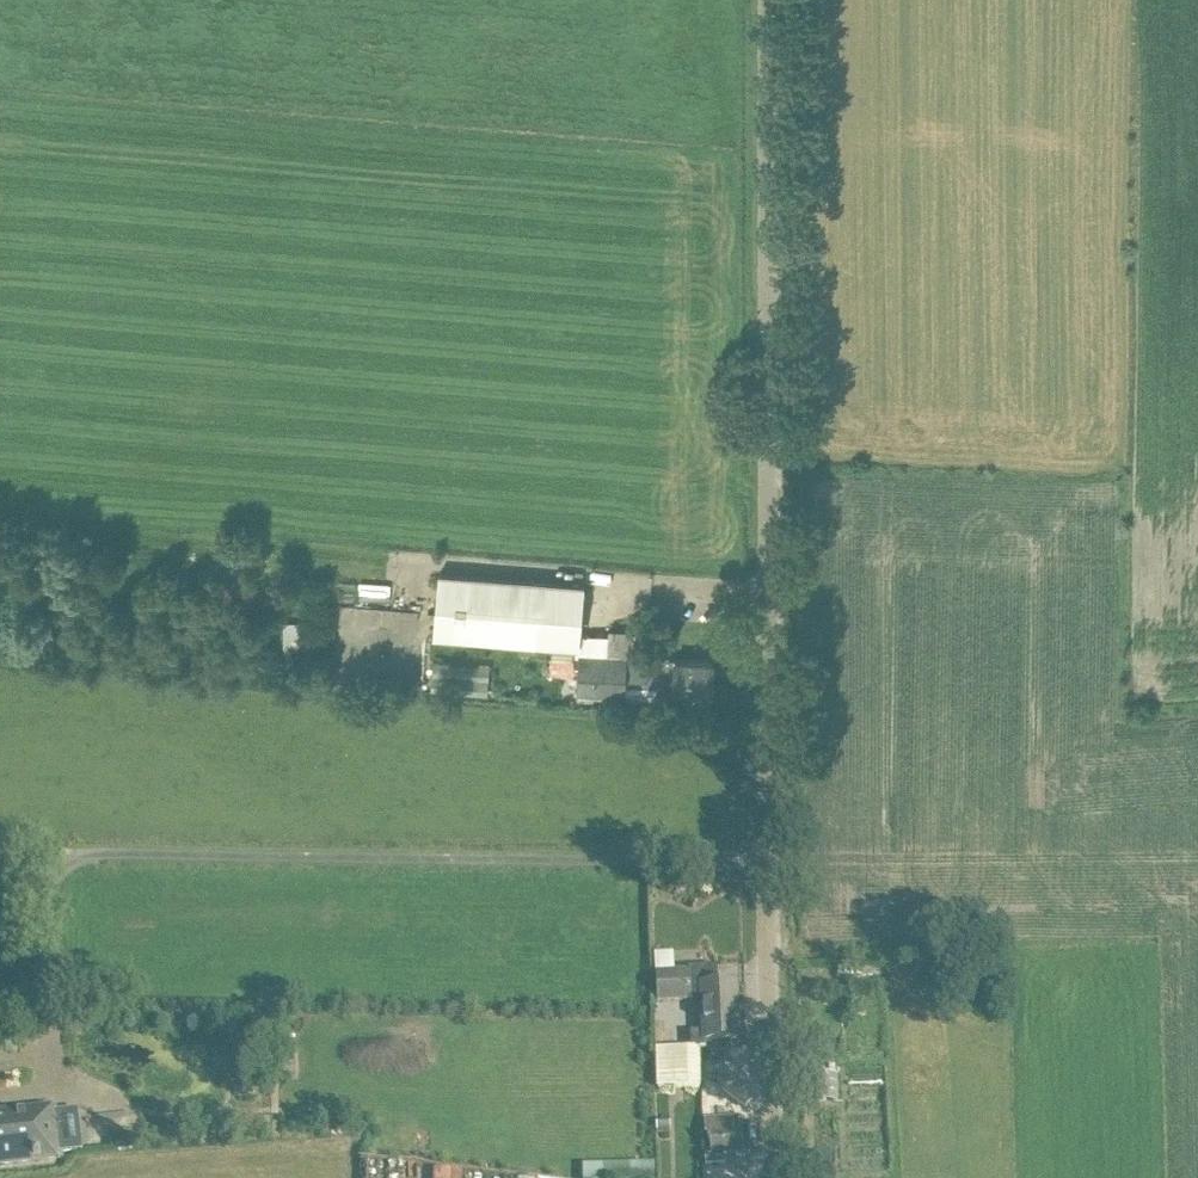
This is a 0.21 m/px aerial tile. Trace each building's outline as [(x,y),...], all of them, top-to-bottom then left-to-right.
[(584,587),(438,577),(434,639),(579,649),(584,587)] [(609,655),(579,654),(576,694),(624,697),(625,681),(643,682),(643,678),(663,680),(662,691),(712,695),(713,661),(648,658),(650,631),(610,628),(609,655)] [(491,666),(434,662),(432,691),(489,695),(491,666)] [(690,1000),(689,978),(689,970),(656,972),(658,1001),(690,1000)] [(736,983),(719,984),(703,985),(705,1039),(739,1038),(736,983)] [(700,1048),(657,1048),(658,1086),(701,1085),(700,1048)] [(0,1115),(0,1164),(62,1157),(56,1109),(0,1115)] [(737,1117),(714,1120),(712,1120),(703,1121),(705,1134),(709,1134),(709,1139),(708,1140),(708,1143),(710,1142),(711,1152),(705,1153),(706,1163),(724,1162),(724,1153),(743,1152),(741,1128),(739,1128),(737,1117)] [(467,1167),(443,1166),(443,1177),(467,1177),(467,1167)]
